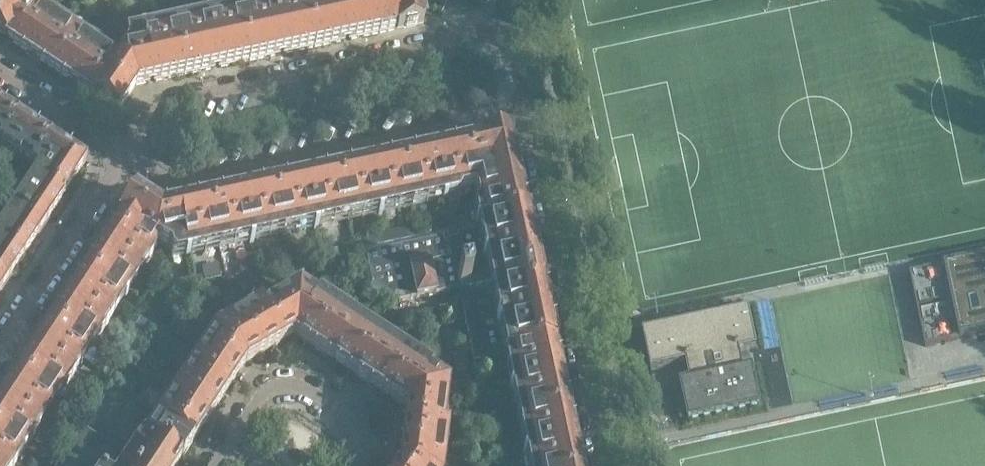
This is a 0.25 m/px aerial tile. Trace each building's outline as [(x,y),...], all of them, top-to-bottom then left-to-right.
[(34,9),(42,0),(4,0),(0,4),(0,34),(5,38),(12,42),(34,9)] [(109,4),(103,0),(100,0),(96,6),(104,11),(109,4)] [(147,0),(141,0),(137,1),(140,10),(149,7),(147,0)] [(338,0),(320,0),(305,3),(315,48),(347,41),(338,0)] [(372,0),(338,0),(347,41),(380,34),(372,0)] [(418,5),(417,0),(372,0),(380,34),(422,25),(418,5)] [(91,14),(96,6),(88,1),(83,9),(91,14)] [(140,10),(137,1),(128,4),(131,12),(140,10)] [(315,48),(305,3),(272,10),(282,55),(315,48)] [(99,19),(104,11),(96,6),(91,14),(99,19)] [(33,56),(57,19),(49,13),(46,17),(34,9),(12,42),(33,56)] [(282,55),(272,10),(240,17),(249,62),(282,55)] [(249,62),(240,17),(207,24),(217,69),(249,62)] [(54,70),(76,36),(63,28),(66,24),(57,19),(33,56),(54,70)] [(217,69),(207,24),(175,31),(184,76),(217,69)] [(184,76),(175,31),(142,38),(152,83),(184,76)] [(75,84),(100,47),(91,41),(89,45),(76,36),(54,70),(75,84)] [(152,83),(142,38),(127,41),(129,48),(118,64),(105,56),(108,52),(100,47),(75,84),(118,112),(135,86),(152,83)] [(17,117),(0,106),(0,142),(17,117)] [(49,139),(17,117),(0,142),(0,151),(16,162),(19,158),(31,167),(49,139)] [(517,183),(508,138),(465,147),(473,186),(481,190),(517,183)] [(63,197),(85,162),(49,139),(31,167),(29,170),(36,175),(31,183),(45,192),(48,187),(63,197)] [(473,186),(465,147),(433,154),(443,198),(461,195),(459,189),(473,186)] [(443,198),(433,154),(401,161),(410,205),(443,198)] [(410,205),(401,161),(369,167),(378,212),(410,205)] [(378,212),(369,167),(337,174),(346,219),(378,212)] [(346,219),(337,174),(305,181),(314,226),(346,219)] [(314,226),(305,181),(273,188),(282,233),(314,226)] [(42,228),(63,197),(48,187),(45,192),(31,183),(19,200),(15,197),(9,206),(42,228)] [(540,291),(536,271),(517,183),(481,190),(483,202),(475,204),(479,225),(469,227),(468,228),(459,230),(450,232),(440,234),(395,243),(386,245),(376,248),(356,252),(358,261),(364,288),(390,305),(411,301),(410,300),(415,299),(415,300),(435,296),(435,295),(492,283),(495,299),(462,306),(474,363),(506,356),(552,346),(546,317),(546,316),(545,311),(540,291)] [(282,233),(273,188),(241,195),(250,239),(282,233)] [(250,239),(241,195),(209,202),(218,246),(250,239)] [(186,253),(176,208),(160,212),(135,196),(120,219),(155,242),(168,251),(170,256),(186,253)] [(218,246),(209,202),(176,208),(186,253),(218,246)] [(42,228),(9,206),(3,214),(8,218),(0,230),(0,241),(24,256),(42,228)] [(148,253),(155,242),(120,219),(103,244),(142,270),(152,256),(148,253)] [(469,227),(468,220),(458,222),(459,230),(468,228),(469,227)] [(459,230),(458,222),(448,224),(450,232),(459,230)] [(450,232),(448,224),(438,226),(440,234),(450,232)] [(395,243),(394,236),(384,238),(386,245),(395,243)] [(386,245),(384,238),(374,240),(376,248),(386,245)] [(24,256),(0,241),(0,282),(5,285),(24,256)] [(142,270),(103,244),(86,270),(121,293),(129,282),(133,284),(142,270)] [(331,257),(330,249),(320,252),(321,259),(331,257)] [(321,259),(320,252),(310,254),(312,261),(321,259)] [(358,261),(356,252),(347,254),(349,262),(358,261)] [(349,262),(347,254),(339,256),(340,264),(349,262)] [(926,347),(984,334),(984,258),(910,274),(926,347)] [(267,271),(265,263),(256,265),(257,273),(267,271)] [(257,273),(256,265),(246,267),(247,275),(252,274),(257,273)] [(114,305),(121,293),(86,270),(69,296),(108,322),(118,308),(114,305)] [(252,274),(247,275),(243,276),(245,285),(253,283),(252,274)] [(203,284),(201,277),(191,279),(193,287),(203,284)] [(193,287),(191,279),(182,281),(183,289),(193,287)] [(167,292),(165,284),(155,286),(157,294),(167,292)] [(157,294),(155,286),(151,287),(145,297),(152,302),(157,294)] [(367,302),(371,295),(364,290),(359,298),(367,302)] [(386,348),(369,337),(359,330),(361,326),(354,322),(347,317),(344,321),(326,308),(328,305),(319,299),(317,302),(302,293),(263,316),(280,345),(295,336),(371,386),(396,349),(388,345),(386,348)] [(374,307),(379,300),(371,295),(367,302),(374,307)] [(108,322),(69,296),(52,322),(87,345),(95,333),(99,336),(108,322)] [(154,315),(159,307),(152,302),(146,310),(154,315)] [(457,322),(454,308),(439,311),(442,325),(457,322)] [(280,345),(263,316),(259,309),(248,316),(249,319),(238,325),(257,358),(280,345)] [(148,324),(154,315),(146,310),(141,319),(148,324)] [(744,370),(740,353),(758,349),(750,310),(643,333),(651,372),(687,364),(690,381),(681,383),(689,422),(762,407),(754,368),(744,370)] [(427,323),(425,314),(416,316),(418,324),(427,323)] [(418,324),(416,316),(407,318),(409,326),(418,324)] [(80,356),(87,345),(52,322),(35,348),(75,373),(84,359),(80,356)] [(130,336),(135,327),(128,322),(122,331),(130,336)] [(257,358),(238,325),(212,340),(206,350),(240,372),(244,366),(257,358)] [(124,344),(130,336),(122,331),(117,339),(124,344)] [(125,360),(130,351),(123,346),(117,355),(125,360)] [(464,356),(462,346),(452,348),(454,358),(464,356)] [(559,376),(552,346),(506,356),(513,389),(560,379),(559,376)] [(75,373),(35,348),(18,373),(53,396),(61,385),(65,388),(75,373)] [(389,398),(411,364),(401,357),(403,354),(396,349),(371,386),(389,398)] [(225,394),(240,372),(206,350),(199,361),(195,359),(188,370),(191,372),(225,394)] [(119,368),(125,360),(117,355),(112,363),(119,368)] [(466,365),(464,356),(454,358),(457,368),(466,365)] [(437,431),(443,385),(428,376),(430,372),(422,366),(419,370),(411,364),(389,398),(406,409),(404,427),(437,431)] [(210,416),(225,394),(191,372),(184,383),(181,381),(173,392),(210,416)] [(46,408),(53,396),(18,373),(1,399),(41,425),(50,411),(46,408)] [(96,387),(101,379),(94,374),(88,382),(96,387)] [(566,412),(563,396),(560,382),(560,379),(513,389),(520,421),(566,412)] [(90,396),(96,387),(88,382),(83,391),(90,396)] [(491,394),(489,384),(479,386),(481,396),(491,394)] [(210,416),(173,392),(166,403),(170,405),(162,416),(196,438),(210,416)] [(493,403),(491,394),(481,396),(483,405),(493,403)] [(1,399),(0,401),(0,435),(20,448),(27,436),(31,439),(41,425),(1,399)] [(572,441),(566,412),(520,421),(527,454),(573,444),(573,441),(572,441)] [(196,438),(162,416),(159,414),(152,425),(155,427),(147,439),(181,461),(196,438)] [(62,439),(67,430),(60,426),(54,434),(62,439)] [(445,432),(437,431),(404,427),(401,452),(439,457),(440,444),(443,445),(445,432)] [(113,463),(105,458),(110,450),(81,431),(58,465),(111,465),(113,463)] [(56,447),(62,439),(54,434),(49,442),(56,447)] [(20,448),(0,435),(0,465),(14,465),(16,462),(12,459),(20,448)] [(181,461),(147,439),(139,440),(122,465),(178,465),(181,461)] [(574,447),(573,444),(527,454),(529,465),(578,465),(574,447)] [(486,458),(484,448),(474,450),(476,460),(486,458)] [(505,459),(503,449),(493,451),(495,461),(505,459)] [(439,457),(401,452),(399,465),(437,465),(439,457)] [(486,458),(476,460),(477,465),(488,465),(486,458)]
